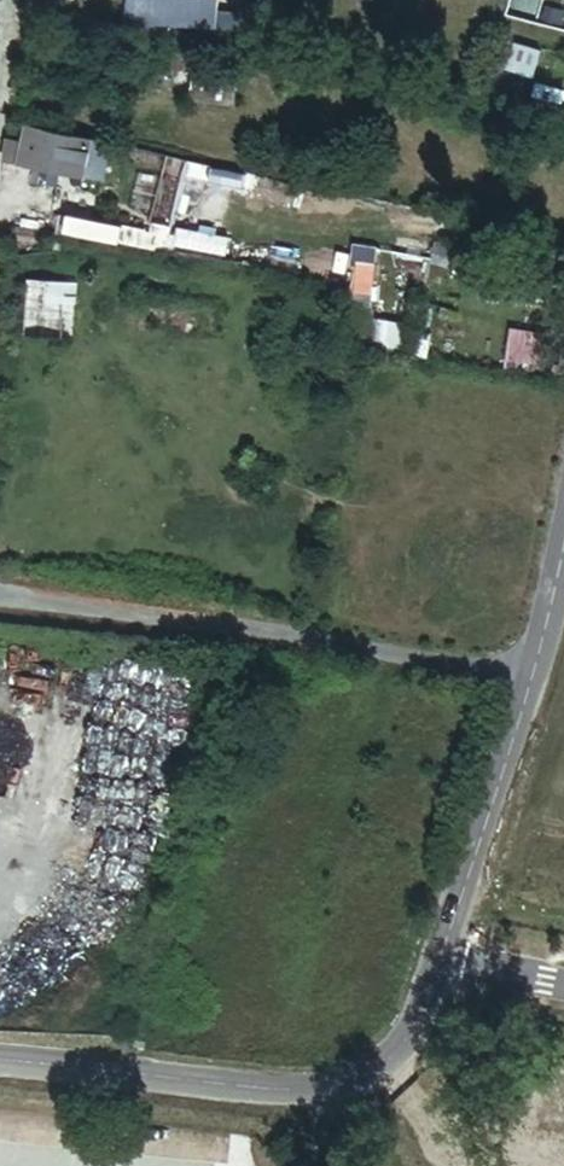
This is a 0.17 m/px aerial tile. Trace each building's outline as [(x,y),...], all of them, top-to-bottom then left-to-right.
[(139,26),(167,28),(168,0),(140,0),(139,26)] [(193,65),(190,103),(236,108),(238,70),(193,65)] [(24,129),(16,166),(80,179),(88,142),(24,129)] [(80,208),(42,202),(38,231),(75,236),(77,224),(80,208)] [(110,230),(77,224),(75,236),(108,242),(110,230)] [(78,285),(27,281),(23,339),(74,343),(78,285)]
